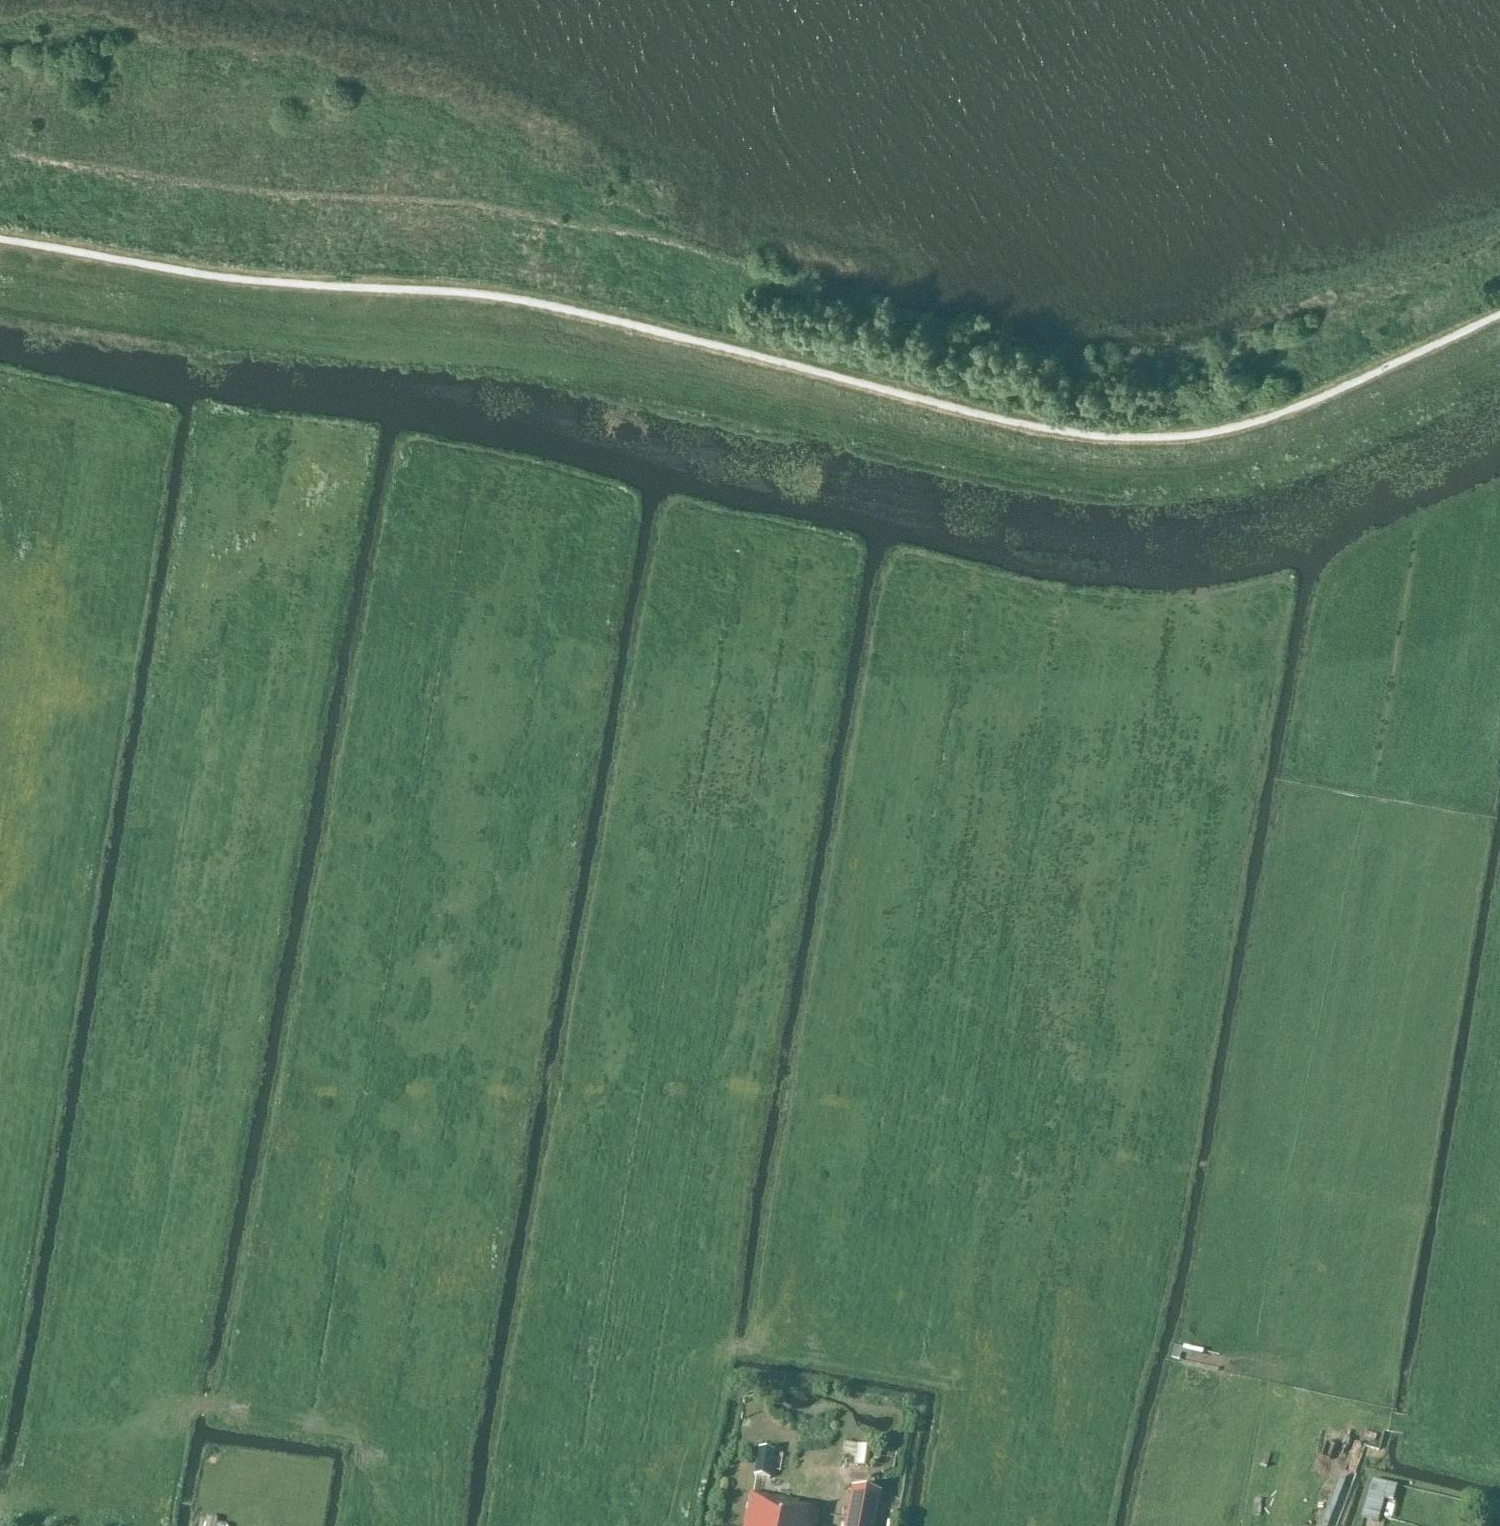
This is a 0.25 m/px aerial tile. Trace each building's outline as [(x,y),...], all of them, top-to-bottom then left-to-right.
[(843,1447),(842,1455),(859,1457),(858,1468),(868,1469),(869,1449),(843,1447)] [(775,1452),(758,1449),(753,1476),(770,1479),(775,1452)] [(1389,1486),(1373,1481),(1361,1518),(1377,1523),(1389,1486)] [(851,1488),(845,1525),(875,1525),(881,1494),(851,1488)] [(749,1502),(745,1525),(817,1525),(819,1516),(797,1511),(798,1503),(751,1494),(749,1502)]
